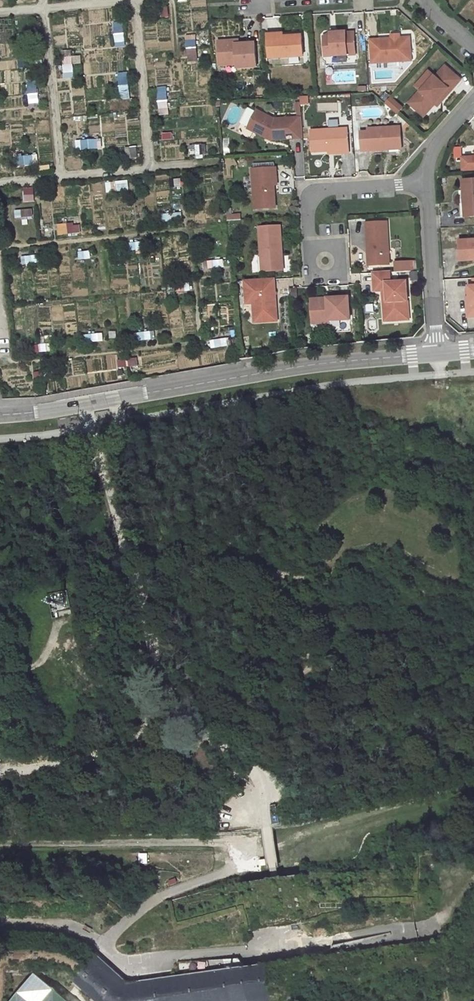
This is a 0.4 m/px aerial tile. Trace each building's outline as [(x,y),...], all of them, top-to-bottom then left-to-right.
[(326,46),(326,56),(357,54),(356,32),(348,32),(348,31),(332,32),(333,39),(326,46)] [(187,35),(188,62),(198,62),(197,34),(187,35)] [(284,37),(270,38),(271,57),(304,55),(303,35),(284,36),(284,37)] [(373,63),(412,61),(411,38),(400,38),(400,35),(393,35),(393,39),(371,40),(373,63)] [(237,39),(219,41),(221,64),(238,63),(238,67),(258,66),(256,42),(237,43),(237,39)] [(75,76),(76,57),(65,57),(65,76),(75,76)] [(422,91),(410,104),(422,115),(433,102),(436,105),(443,96),(445,99),(452,91),(449,89),(459,78),(446,67),(436,78),(436,77),(422,92),(422,91)] [(158,88),(161,113),(169,112),(166,87),(158,88)] [(436,105),(438,107),(445,99),(443,96),(436,105)] [(388,105),(401,114),(405,107),(392,98),(388,105)] [(433,102),(422,115),(425,117),(436,105),(433,102)] [(271,140),(304,138),(302,118),(275,120),(258,111),(249,128),(271,140)] [(369,132),(361,133),(363,151),(388,150),(388,147),(402,146),(401,127),(369,129),(369,132)] [(348,129),(312,131),(313,152),(341,150),(342,153),(349,153),(348,129)] [(463,157),(464,169),(473,169),(473,156),(463,157)] [(276,168),(253,170),(255,209),(275,208),(274,177),(277,177),(276,168)] [(464,180),(467,217),(473,217),(473,180),(464,180)] [(388,222),(367,223),(369,266),(386,265),(385,254),(389,254),(388,222)] [(80,233),(80,224),(58,224),(58,234),(80,233)] [(281,226),(260,227),(263,272),(284,270),(281,226)] [(460,241),(461,261),(473,260),(473,240),(460,241)] [(396,271),(417,270),(417,260),(395,261),(396,271)] [(391,272),(374,273),(376,291),(388,291),(388,302),(384,302),(385,312),(390,317),(401,316),(405,311),(404,301),(408,301),(407,282),(392,283),(391,272)] [(246,281),(247,298),(254,297),(254,304),(255,323),(278,321),(275,279),(246,281)] [(329,304),(312,305),(313,324),(331,323),(331,321),(351,319),(350,297),(328,299),(329,304)] [(405,320),(405,311),(401,316),(390,317),(385,312),(385,321),(405,320)] [(127,984),(100,959),(96,955),(72,979),(77,984),(96,1000),(448,1000),(445,984),(473,946),(473,920),(461,911),(440,939),(287,961),(134,983),(127,984)] [(33,974),(11,1000),(66,1000),(33,974)]
